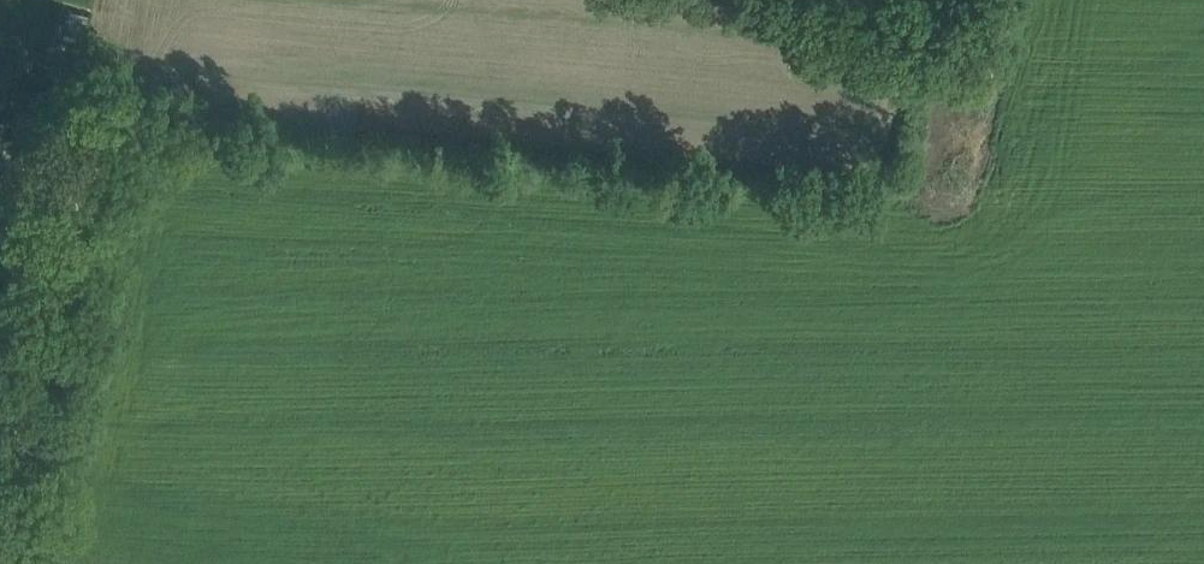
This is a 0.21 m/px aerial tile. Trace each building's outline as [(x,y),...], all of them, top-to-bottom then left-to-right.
[(51,97),(60,99),(66,77),(57,75),(51,97)] [(21,272),(9,268),(3,287),(15,291),(21,272)]
